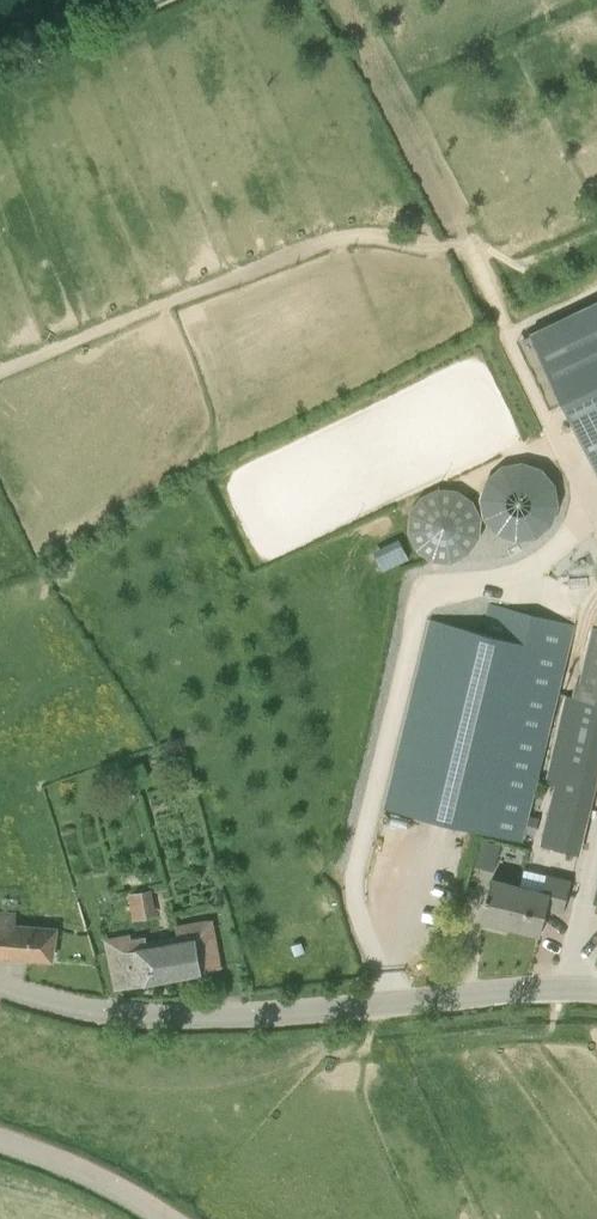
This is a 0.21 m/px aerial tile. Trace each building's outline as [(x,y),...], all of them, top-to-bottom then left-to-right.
[(596,473),(596,302),(528,336),(596,473)] [(561,525),(553,459),(485,467),(494,534),(561,525)] [(430,619),(385,806),(522,840),(575,625),(489,604),(483,633),(430,619)] [(561,762),(541,844),(578,854),(596,775),(596,628),(593,627),(579,683),(576,682),(573,697),(566,696),(551,759),(561,762)] [(525,831),(535,834),(539,818),(529,816),(525,831)] [(500,844),(481,839),(474,866),(493,871),(500,844)] [(543,890),(518,884),(508,926),(541,934),(548,907),(564,911),(571,880),(547,874),(543,890)] [(496,923),(508,926),(518,884),(492,878),(482,920),(487,921),(487,924),(495,926),(496,923)] [(129,894),(134,920),(158,916),(153,889),(129,894)] [(17,913),(8,912),(8,899),(0,898),(0,954),(52,958),(55,930),(16,927),(17,913)] [(180,943),(149,949),(146,934),(110,941),(119,986),(136,983),(136,984),(219,968),(209,919),(176,926),(180,943)]
